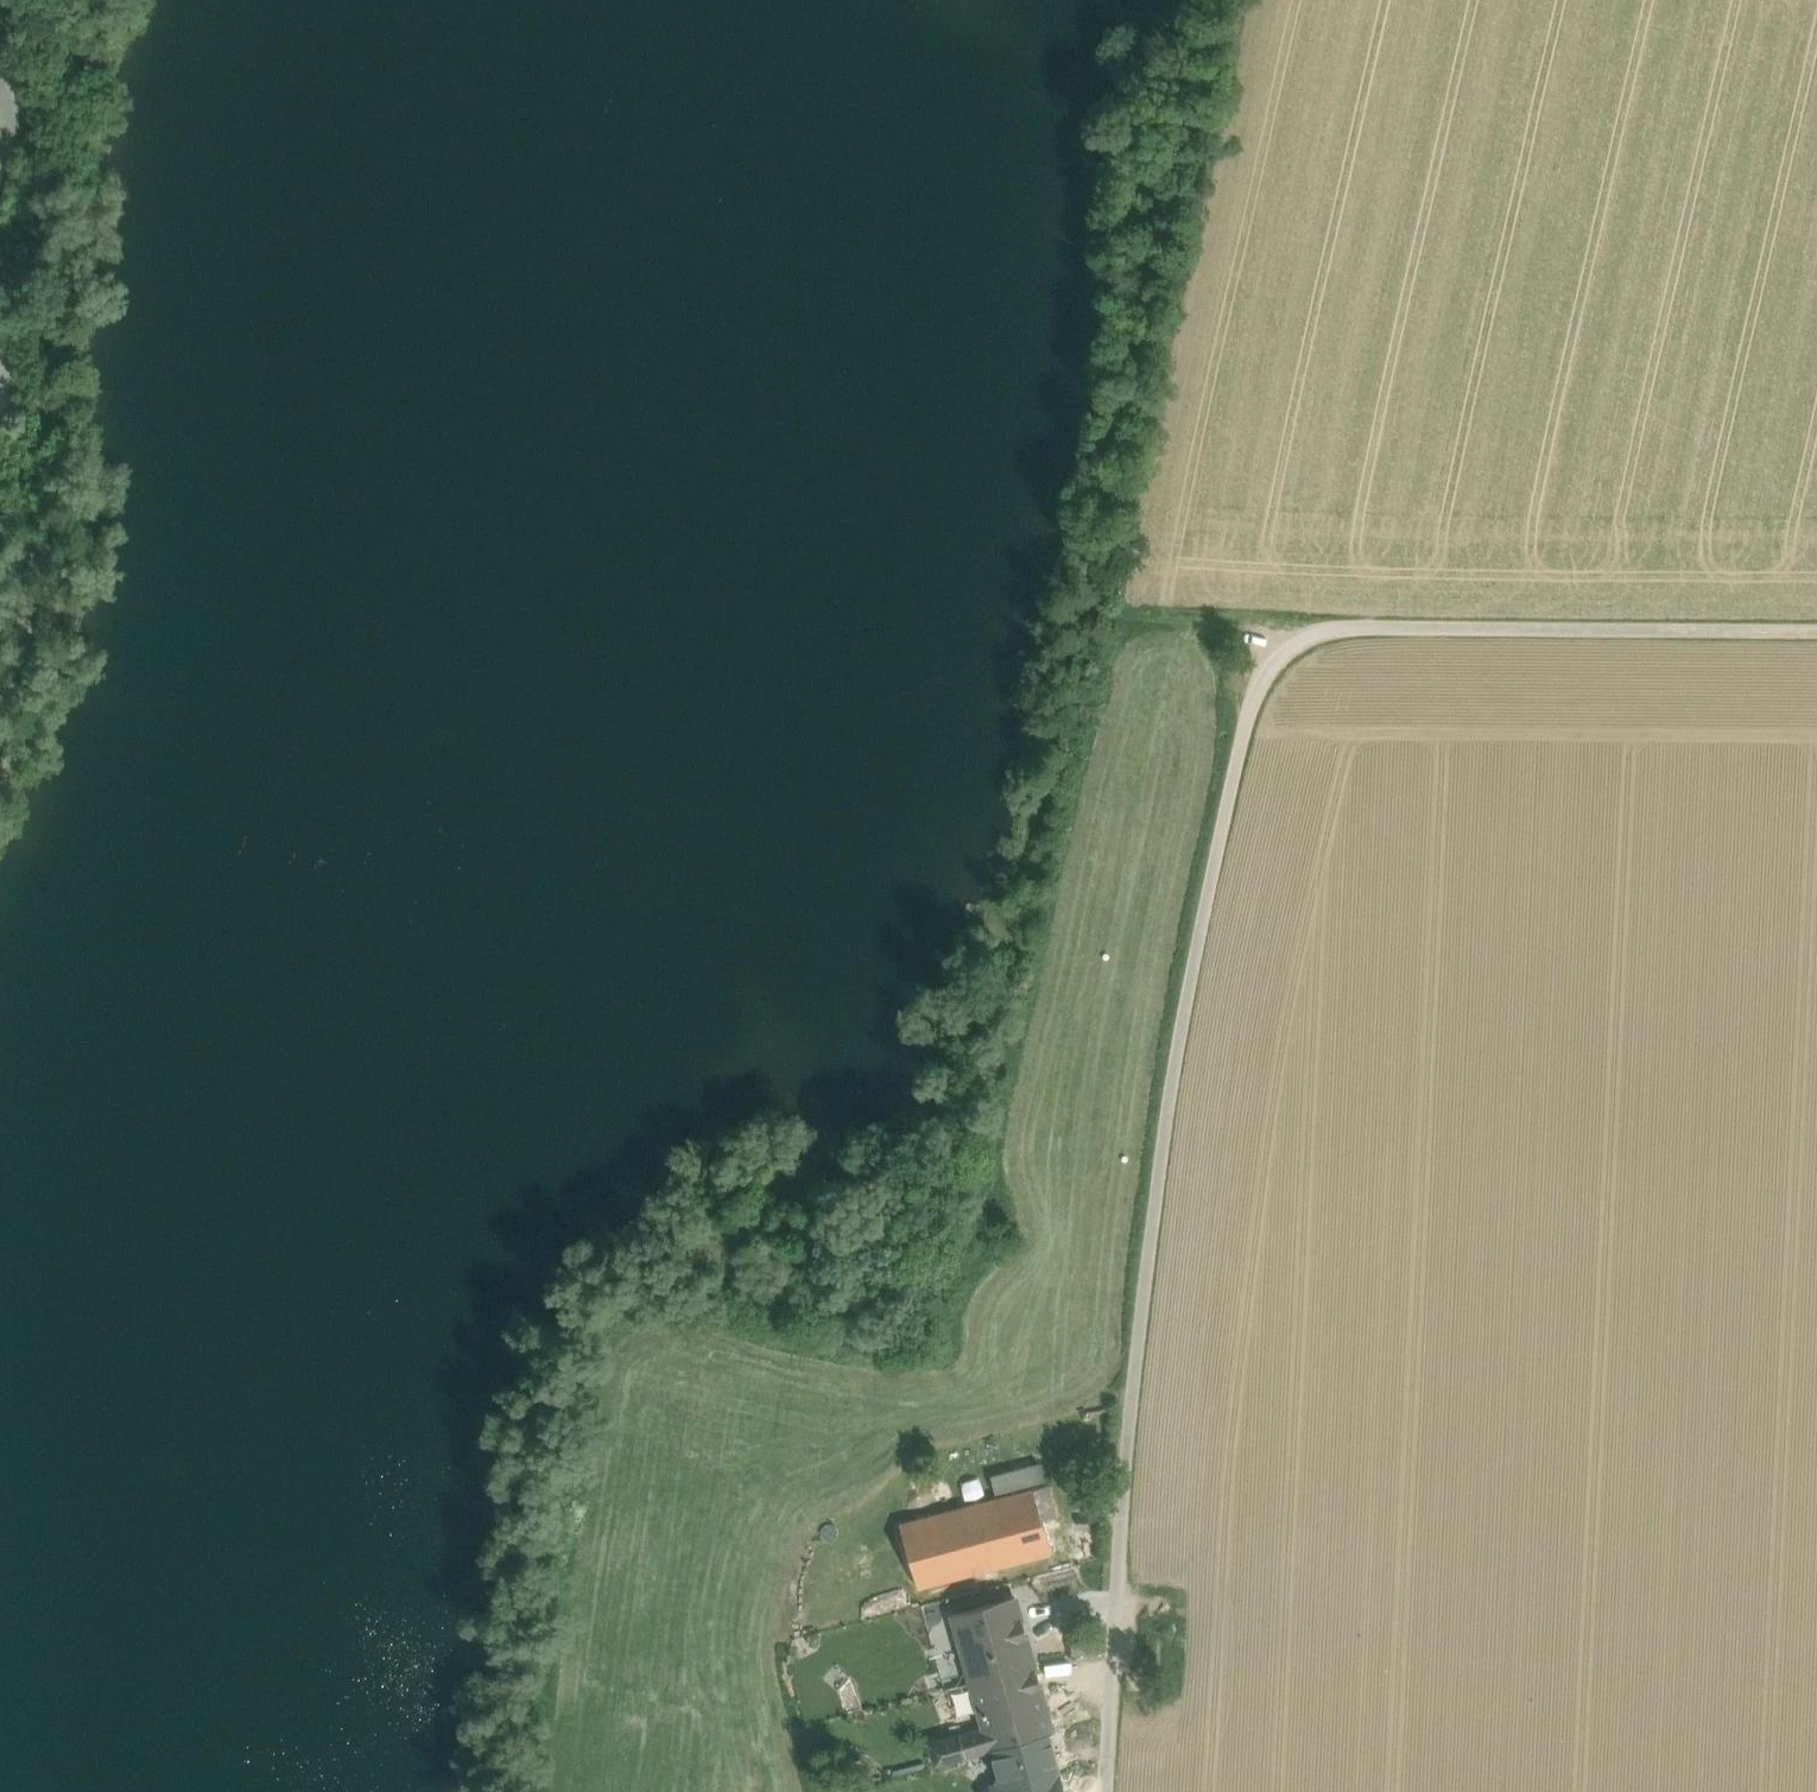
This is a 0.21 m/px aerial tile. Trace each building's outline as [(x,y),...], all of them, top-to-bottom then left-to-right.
[(991,1473),(996,1493),(1048,1481),(1043,1460),(991,1473)] [(1049,1485),(1032,1489),(1042,1522),(1058,1516),(1049,1485)] [(1032,1489),(900,1523),(919,1587),(1051,1553),(1042,1522),(1032,1489)] [(1015,1580),(947,1601),(951,1613),(1018,1592),(1015,1580)] [(990,1747),(1052,1730),(1014,1596),(953,1613),(985,1727),(929,1742),(936,1763),(991,1748),(990,1747)] [(991,1748),(1000,1783),(990,1786),(992,1791),(1066,1791),(1049,1732),(1052,1731),(1052,1730),(990,1747),(991,1748)]
